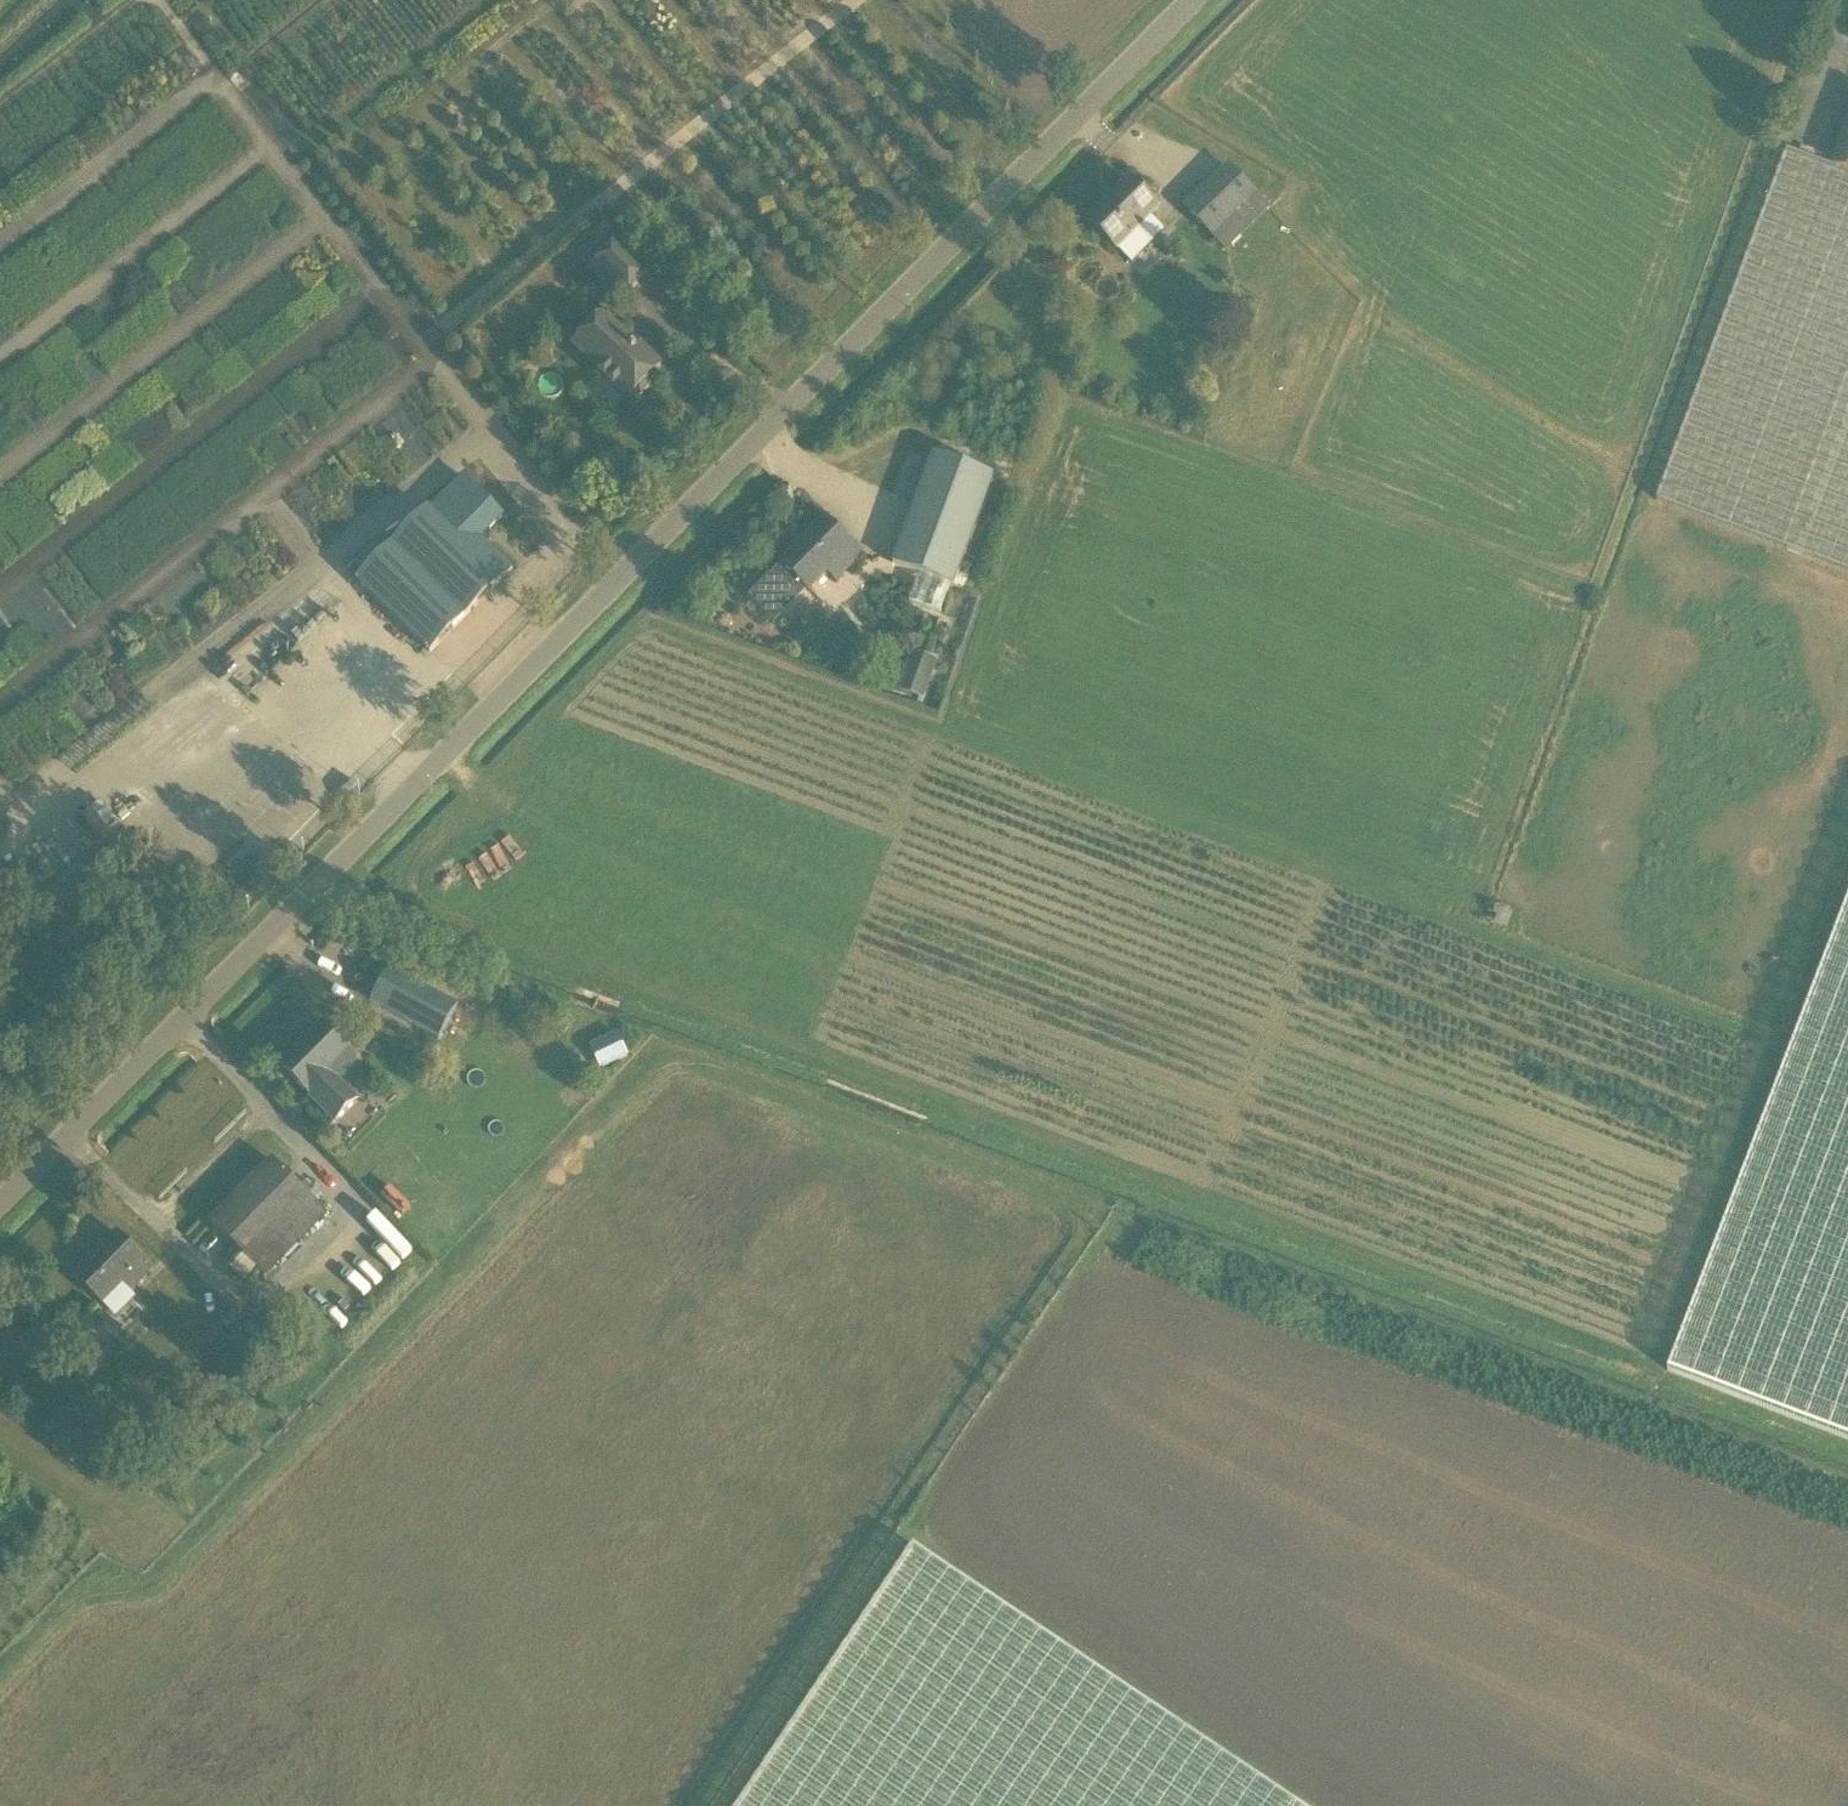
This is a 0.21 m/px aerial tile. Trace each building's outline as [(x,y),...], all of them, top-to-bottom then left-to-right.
[(1831,167),(1847,173),(1847,121),(1831,167)] [(1831,167),(1786,150),(1654,499),(1847,571),(1847,173),(1831,167)] [(1227,251),(1269,210),(1228,167),(1185,208),(1227,251)] [(1151,217),(1158,210),(1129,183),(1131,185),(1108,208),(1106,206),(1089,223),(1131,265),(1165,231),(1151,217)] [(594,274),(623,303),(652,274),(623,245),(594,274)] [(636,352),(604,320),(579,346),(603,371),(598,376),(617,393),(627,383),(641,397),(655,382),(651,378),(662,367),(641,347),(636,352)] [(893,566),(955,589),(957,584),(996,478),(936,456),(934,455),(893,566)] [(487,469),(479,460),(471,467),(478,476),(487,469)] [(484,498),(451,531),(429,510),(361,580),(431,654),(513,570),(487,544),(487,534),(504,517),(484,498)] [(836,581),(861,555),(825,520),(781,565),(783,566),(761,589),(785,613),(807,590),(809,592),(828,572),(836,581)] [(886,669),(880,686),(924,702),(938,663),(913,654),(905,676),(886,669)] [(79,820),(91,841),(104,833),(92,812),(79,820)] [(1667,1369),(1847,1438),(1847,896),(1667,1369)] [(458,1004),(390,968),(371,1005),(439,1041),(458,1004)] [(324,1026),(281,1069),(336,1121),(356,1100),(338,1082),(360,1060),(324,1026)] [(602,1069),(628,1057),(617,1034),(591,1046),(602,1069)] [(273,1162),(211,1224),(265,1277),(327,1215),(273,1162)] [(118,1235),(75,1278),(102,1305),(123,1284),(131,1292),(152,1270),(118,1235)] [(84,1410),(78,1401),(61,1413),(67,1422),(84,1410)] [(913,1547),(740,1805),(1298,1805),(913,1547)]
